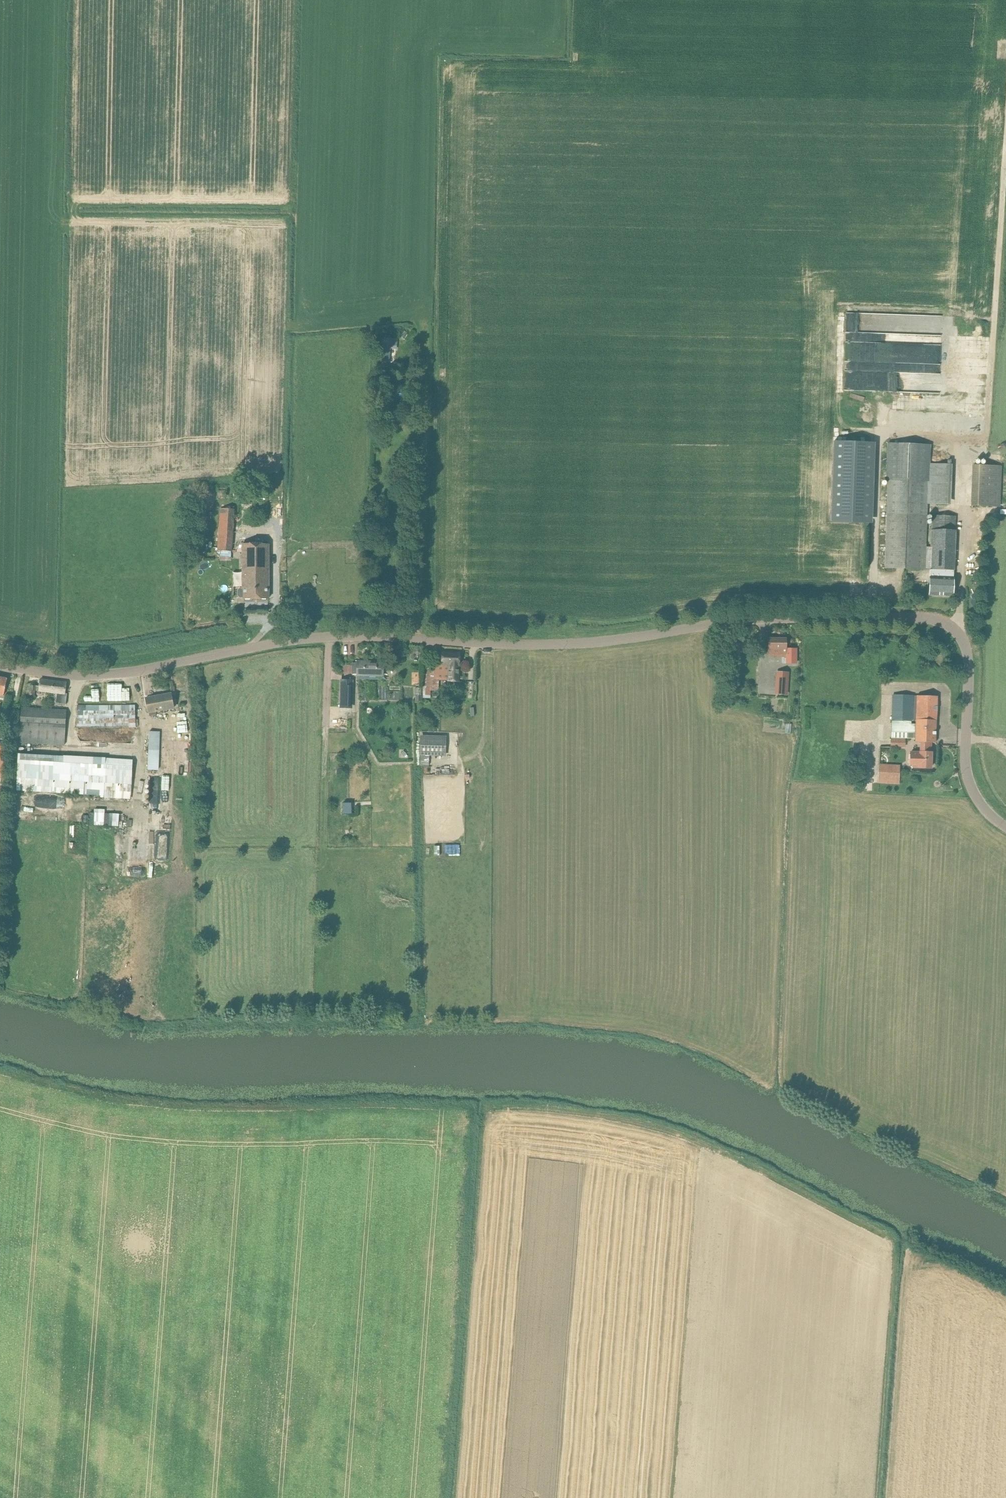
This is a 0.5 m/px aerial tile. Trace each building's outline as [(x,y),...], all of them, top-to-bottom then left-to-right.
[(405,331),(401,336),(404,339),(409,334),(405,331)] [(389,362),(391,339),(385,338),(382,361),(389,362)] [(966,372),(975,374),(977,363),(967,361),(966,372)] [(845,371),(844,390),(942,393),(942,386),(936,386),(936,377),(928,377),(928,386),(923,386),(924,373),(845,371)] [(982,392),(982,383),(972,383),(972,391),(982,392)] [(832,441),(829,522),(871,524),(874,442),(832,441)] [(932,549),(927,549),(926,549),(928,504),(949,504),(951,466),(930,465),(931,444),(887,443),(886,480),(888,480),(885,568),(933,570),(933,577),(930,577),(929,595),(953,595),(954,585),(956,518),(935,517),(934,531),(932,531),(932,549)] [(1002,466),(972,464),(971,505),(1000,507),(1002,466)] [(207,502),(218,502),(217,489),(207,490),(207,502)] [(238,500),(257,500),(256,490),(238,491),(238,500)] [(232,552),(235,510),(220,509),(217,550),(232,552)] [(244,599),(268,599),(269,599),(268,543),(243,543),(243,588),(240,588),(238,590),(238,596),(240,598),(244,598),(244,599)] [(768,638),(768,648),(768,656),(777,656),(777,657),(782,657),(787,658),(787,664),(797,664),(797,648),(787,648),(787,638),(768,638)] [(424,669),(423,698),(431,698),(431,690),(433,690),(433,687),(439,687),(439,680),(448,680),(459,681),(459,663),(460,653),(443,652),(442,662),(442,664),(436,663),(435,670),(424,669)] [(352,674),(357,674),(357,675),(383,676),(383,662),(358,661),(358,663),(352,663),(352,674)] [(776,693),(787,694),(788,673),(777,672),(776,693)] [(28,685),(27,695),(35,696),(35,690),(57,693),(56,703),(66,704),(67,694),(65,694),(66,688),(67,682),(41,679),(40,686),(28,685)] [(350,681),(342,680),(341,708),(349,708),(350,681)] [(85,688),(85,702),(129,701),(129,690),(121,691),(121,687),(85,688)] [(146,698),(148,708),(149,716),(157,715),(156,711),(174,708),(171,693),(146,698)] [(913,720),(914,695),(892,695),(891,738),(890,748),(897,748),(897,747),(905,747),(905,739),(912,739),(913,724),(911,724),(912,720),(913,720)] [(909,751),(909,765),(914,765),(914,768),(931,768),(931,752),(931,743),(935,743),(937,696),(917,696),(916,742),(920,742),(920,752),(909,751)] [(77,706),(78,726),(129,726),(129,728),(135,728),(135,726),(135,705),(77,706)] [(20,743),(65,746),(67,709),(22,707),(20,743)] [(7,710),(5,726),(12,728),(14,713),(15,711),(7,710)] [(149,731),(148,770),(159,770),(160,732),(149,731)] [(429,755),(446,755),(447,736),(420,735),(420,755),(420,765),(429,765),(429,755)] [(879,749),(878,783),(899,784),(900,766),(886,766),(886,750),(879,749)] [(100,796),(100,798),(130,800),(133,762),(19,754),(16,790),(100,796)] [(164,787),(163,801),(173,801),(174,776),(156,775),(155,786),(164,787)] [(94,813),(90,813),(89,825),(118,826),(119,814),(105,814),(105,810),(94,809),(94,813)]
